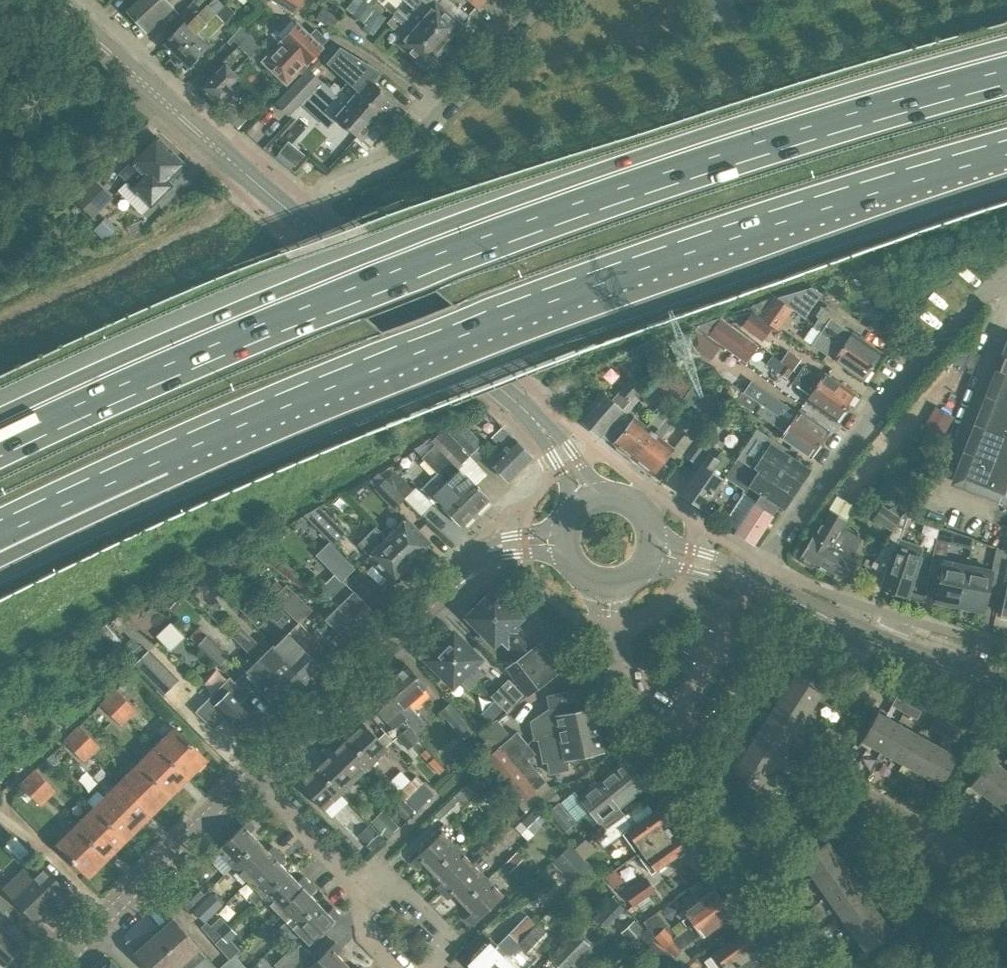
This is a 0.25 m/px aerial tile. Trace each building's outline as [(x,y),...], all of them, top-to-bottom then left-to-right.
[(136,20),(156,0),(133,0),(125,8),(136,20)] [(136,20),(147,32),(173,7),(169,3),(172,0),(156,0),(136,20)] [(295,13),(302,0),(272,0),(295,13)] [(386,17),(363,0),(352,0),(345,9),(365,24),(362,28),(373,35),(386,17)] [(423,17),(448,39),(461,26),(435,3),(431,0),(404,0),(423,17)] [(162,44),(175,56),(218,12),(209,3),(189,24),(185,21),(162,44)] [(224,5),(218,12),(175,56),(187,68),(210,45),(206,41),(233,13),(224,5)] [(332,29),(339,17),(322,7),(315,19),(332,29)] [(416,24),(400,9),(394,15),(437,52),(448,39),(423,17),(416,24)] [(425,66),(437,52),(394,15),(387,23),(404,37),(399,43),(425,66)] [(310,36),(297,24),(283,39),(284,40),(264,60),(286,82),(306,62),(307,63),(322,47),(320,46),(326,39),(316,29),(310,36)] [(251,58),(262,45),(243,25),(231,37),(228,42),(235,49),(222,61),(225,64),(202,87),(220,104),(234,90),(229,86),(239,76),(233,71),(249,55),(251,58)] [(383,113),(395,100),(374,81),(381,72),(340,47),(326,62),(347,82),(383,113)] [(309,68),(308,69),(329,88),(332,91),(331,91),(371,126),(383,113),(347,82),(341,89),(334,83),(330,87),(309,68)] [(329,88),(308,69),(275,104),(288,115),(312,89),(337,112),(333,116),(359,140),(371,126),(331,91),(332,91),(329,88)] [(132,160),(132,161),(120,174),(133,187),(169,151),(164,146),(164,143),(160,139),(157,139),(155,137),(132,160)] [(303,155),(288,143),(280,153),(295,165),(303,155)] [(182,164),(180,162),(180,159),(176,155),(174,155),(169,151),(133,187),(151,205),(171,185),(166,180),(182,164)] [(94,216),(112,198),(93,179),(75,198),(94,216)] [(94,230),(104,240),(113,232),(102,221),(94,230)] [(812,287),(778,297),(804,318),(821,293),(812,287)] [(775,297),(747,308),(760,318),(777,330),(792,309),(775,297)] [(761,342),(771,329),(751,313),(741,326),(761,342)] [(821,331),(872,366),(881,352),(829,317),(825,323),(817,318),(812,326),(820,331),(819,332),(820,332),(821,331)] [(720,318),(707,335),(746,363),(758,346),(720,318)] [(694,329),(686,341),(710,358),(718,347),(694,329)] [(863,379),(872,366),(821,331),(820,332),(812,345),(833,359),(863,379)] [(624,377),(642,358),(633,350),(616,369),(624,377)] [(686,368),(694,359),(683,350),(675,359),(686,368)] [(779,372),(784,365),(773,357),(768,365),(779,372)] [(677,402),(690,383),(664,364),(651,383),(677,402)] [(779,372),(786,377),(791,370),(784,365),(779,372)] [(820,378),(802,366),(797,374),(814,385),(814,386),(844,406),(854,393),(824,373),(820,378)] [(1000,369),(989,397),(1006,404),(1006,372),(1000,369)] [(835,420),(844,406),(814,386),(814,385),(797,374),(792,382),(809,394),(805,400),(835,420)] [(622,410),(642,387),(631,377),(611,400),(602,393),(579,419),(599,437),(623,411),(622,410)] [(750,384),(744,392),(769,410),(819,444),(828,430),(798,410),(794,416),(763,395),(764,393),(750,384)] [(712,419),(721,405),(693,385),(683,399),(712,419)] [(744,392),(736,387),(731,395),(737,399),(736,401),(750,410),(751,409),(784,431),(780,437),(810,458),(819,444),(769,410),(744,392)] [(1006,428),(1006,404),(989,397),(978,425),(1004,436),(1006,428)] [(921,432),(938,442),(953,416),(935,406),(921,432)] [(632,459),(665,417),(658,412),(647,427),(634,417),(613,444),(632,459)] [(652,474),(673,448),(660,438),(672,423),(665,417),(632,459),(652,474)] [(478,462),(485,454),(479,447),(483,444),(460,421),(449,432),(478,462)] [(993,463),(1004,436),(978,425),(967,453),(993,463)] [(514,439),(502,427),(491,438),(497,444),(496,445),(499,448),(489,458),(492,461),(490,462),(509,481),(533,458),(514,439)] [(811,469),(774,444),(776,441),(757,428),(737,457),(752,467),(754,465),(758,468),(747,484),(778,506),(784,509),(811,469)] [(449,432),(446,430),(434,437),(461,465),(461,464),(468,471),(478,462),(449,432)] [(716,459),(708,454),(703,451),(710,440),(700,433),(684,455),(695,462),(700,465),(681,493),(703,508),(724,476),(733,464),(719,455),(716,459)] [(1004,436),(993,463),(1006,469),(1006,437),(1004,436)] [(477,513),(490,500),(436,445),(422,458),(438,473),(477,513)] [(981,492),(993,463),(967,453),(955,482),(981,492)] [(752,467),(737,457),(733,464),(724,476),(744,489),(742,492),(756,501),(736,532),(753,543),(778,506),(747,484),(758,468),(754,465),(752,467)] [(993,463),(981,492),(1006,502),(1006,469),(993,463)] [(406,496),(413,489),(390,466),(382,471),(406,496)] [(393,508),(406,496),(382,471),(379,473),(383,479),(374,489),(393,508)] [(477,513),(438,473),(421,490),(437,507),(440,504),(462,527),(477,513)] [(912,502),(905,513),(917,518),(921,506),(912,502)] [(892,532),(901,518),(882,505),(872,518),(892,532)] [(334,544),(346,532),(320,506),(304,515),(334,544)] [(842,527),(845,520),(828,510),(814,536),(813,535),(800,557),(803,559),(804,564),(810,568),(814,566),(817,567),(840,526),(842,527)] [(414,564),(422,556),(420,554),(430,544),(406,519),(388,537),(414,564)] [(923,546),(900,538),(903,527),(897,525),(873,563),(871,566),(887,575),(882,588),(906,596),(923,546)] [(414,564),(388,537),(387,538),(376,526),(357,544),(393,580),(403,570),(405,573),(414,564)] [(843,582),(855,560),(852,558),(853,554),(849,546),(855,535),(842,527),(840,526),(817,567),(843,582)] [(945,556),(948,544),(936,541),(933,554),(945,556)] [(353,592),(342,580),(354,568),(328,543),(316,556),(334,574),(321,588),(331,597),(339,605),(349,615),(351,614),(366,628),(378,616),(354,592),(353,592)] [(1006,559),(1006,551),(997,547),(994,560),(1006,563),(1006,559)] [(308,592),(314,584),(273,553),(267,562),(308,592)] [(870,568),(871,566),(873,563),(867,559),(863,564),(870,568)] [(960,607),(968,566),(944,561),(935,601),(960,607)] [(984,612),(992,571),(968,566),(960,607),(984,612)] [(283,588),(276,581),(266,591),(300,624),(313,610),(287,585),(283,588)] [(521,618),(493,590),(466,617),(479,630),(493,616),(524,649),(516,656),(519,658),(505,669),(527,696),(571,661),(549,634),(537,613),(521,629),(515,624),(521,618)] [(349,615),(339,605),(331,597),(325,603),(333,611),(325,619),(333,627),(350,643),(366,628),(351,614),(349,615)] [(284,614),(276,606),(268,614),(276,622),(284,614)] [(524,649),(493,616),(479,630),(494,645),(500,639),(516,656),(524,649)] [(121,643),(106,624),(99,628),(115,648),(121,643)] [(240,627),(231,636),(248,652),(257,644),(240,627)] [(475,681),(482,674),(473,665),(480,659),(453,632),(440,646),(452,658),(475,681)] [(323,669),(288,634),(274,647),(280,653),(285,658),(284,659),(309,683),(323,669)] [(218,665),(228,655),(208,635),(199,645),(218,665)] [(272,646),(259,659),(263,663),(272,672),(295,697),(309,683),(284,659),(285,658),(280,653),(274,647),(272,646)] [(475,681),(452,658),(440,646),(426,659),(453,686),(459,679),(468,688),(475,681)] [(163,695),(179,680),(149,649),(133,665),(163,695)] [(747,668),(753,658),(743,651),(737,661),(747,668)] [(263,663),(259,659),(244,674),(281,711),(295,697),(272,672),(263,663)] [(415,734),(426,724),(409,704),(427,688),(406,665),(381,687),(406,717),(403,720),(415,734)] [(783,681),(788,672),(777,665),(772,674),(783,681)] [(815,716),(816,715),(809,711),(821,693),(794,675),(781,695),(815,716)] [(265,724),(242,701),(248,695),(230,677),(196,712),(214,730),(226,717),(250,740),(265,724)] [(506,712),(524,695),(509,679),(491,696),(488,693),(488,694),(505,711),(506,712)] [(771,700),(776,691),(765,684),(760,693),(771,700)] [(415,734),(403,720),(406,717),(381,687),(367,699),(394,729),(397,726),(402,732),(398,736),(409,749),(420,740),(415,734)] [(603,751),(591,700),(589,687),(547,696),(549,708),(530,721),(534,740),(537,739),(543,763),(547,762),(550,774),(568,770),(566,758),(603,751)] [(122,725),(137,711),(115,689),(101,704),(122,725)] [(490,723),(505,711),(488,694),(475,707),(490,723)] [(815,716),(781,695),(769,714),(796,731),(808,713),(814,718),(815,716)] [(904,712),(908,704),(896,697),(891,705),(904,712)] [(464,738),(471,732),(468,728),(470,726),(450,702),(440,711),(460,735),(461,734),(464,738)] [(759,719),(764,710),(753,703),(747,711),(759,719)] [(916,719),(921,711),(908,704),(904,712),(916,719)] [(878,759),(897,723),(877,712),(861,741),(880,751),(877,758),(878,759)] [(791,754),(792,753),(785,749),(796,731),(769,714),(757,733),(791,754)] [(372,764),(388,749),(358,718),(351,725),(356,730),(347,738),(372,764)] [(943,734),(948,726),(935,719),(930,727),(943,734)] [(747,737),(752,729),(741,722),(735,730),(747,737)] [(901,763),(917,734),(897,723),(878,759),(879,759),(883,752),(901,763)] [(85,762),(100,747),(79,725),(64,740),(85,762)] [(956,741),(960,733),(948,726),(943,734),(956,741)] [(168,796),(205,759),(175,729),(138,765),(168,796)] [(791,754),(757,733),(745,752),(772,769),(784,751),(790,755),(791,754)] [(917,781),(937,745),(917,734),(901,763),(920,773),(916,780),(917,781)] [(822,736),(816,746),(826,751),(831,742),(822,736)] [(372,764),(347,738),(338,747),(333,742),(326,748),(356,779),(372,764)] [(735,756),(740,748),(729,741),(723,749),(735,756)] [(942,785),(957,756),(937,745),(917,781),(918,781),(922,774),(942,785)] [(808,764),(813,767),(815,769),(819,763),(826,751),(816,746),(810,755),(813,757),(808,764)] [(340,794),(356,779),(326,748),(320,755),(325,760),(315,768),(340,794)] [(426,749),(420,754),(426,760),(431,755),(426,749)] [(760,789),(772,769),(745,752),(732,771),(760,789)] [(439,774),(445,768),(434,757),(428,762),(439,774)] [(1006,775),(1006,771),(990,758),(970,784),(989,799),(1006,775)] [(567,812),(575,822),(592,809),(591,808),(636,772),(626,760),(580,797),(574,790),(561,800),(560,801),(559,802),(567,812)] [(122,842),(168,796),(138,765),(92,811),(122,842)] [(340,794),(315,768),(306,777),(302,772),(294,779),(324,810),(340,794)] [(41,806),(56,791),(35,769),(20,784),(41,806)] [(622,817),(618,813),(621,810),(619,808),(647,785),(636,772),(591,808),(592,809),(607,829),(626,815),(625,815),(622,817)] [(464,807),(481,791),(480,790),(488,782),(479,773),(478,774),(473,778),(435,814),(445,824),(463,806),(464,807)] [(406,800),(423,783),(416,775),(399,792),(406,800)] [(1006,812),(1006,775),(989,799),(1006,811),(1001,818),(1002,819),(1006,812)] [(545,812),(561,799),(545,781),(529,795),(536,803),(537,803),(545,812)] [(562,833),(575,822),(567,812),(559,802),(560,801),(561,800),(561,799),(545,812),(562,833)] [(406,819),(414,812),(402,800),(394,807),(406,819)] [(540,825),(547,818),(535,807),(529,814),(540,825)] [(509,825),(518,817),(512,809),(502,818),(509,825)] [(669,831),(665,824),(667,823),(657,809),(623,833),(623,834),(628,830),(642,850),(669,831)] [(387,837),(399,826),(383,810),(371,822),(387,837)] [(88,875),(122,842),(92,811),(58,845),(88,875)] [(233,866),(259,841),(250,832),(255,827),(248,820),(217,850),(233,866)] [(362,830),(358,837),(366,845),(377,834),(369,826),(362,830)] [(432,873),(458,847),(442,831),(411,861),(418,868),(423,864),(432,873)] [(674,837),(669,831),(642,850),(657,870),(652,873),(652,874),(686,849),(676,835),(674,837)] [(588,842),(582,835),(572,843),(578,850),(588,842)] [(846,856),(856,849),(850,840),(840,848),(846,856)] [(268,850),(259,841),(233,866),(248,881),(279,852),(273,845),(268,850)] [(814,879),(841,860),(827,841),(800,860),(814,879)] [(1006,849),(1006,847),(999,841),(994,847),(1003,854),(1006,849)] [(574,884),(592,866),(570,844),(552,862),(574,884)] [(442,893),(473,863),(458,847),(432,873),(441,882),(436,886),(442,893)] [(256,904),(263,897),(289,872),(280,863),(285,858),(279,852),(248,881),(256,890),(249,897),(256,904)] [(510,869),(522,857),(516,852),(504,863),(510,869)] [(858,875),(869,867),(863,859),(853,866),(858,875)] [(827,897),(854,878),(841,860),(814,879),(827,897)] [(462,904),(488,878),(473,863),(442,893),(449,899),(453,895),(462,904)] [(32,876),(25,868),(14,878),(4,888),(11,896),(37,922),(55,904),(57,906),(70,894),(43,866),(32,876)] [(298,881),(289,872),(263,897),(278,913),(309,883),(303,876),(298,881)] [(634,907),(656,891),(646,877),(624,893),(634,907)] [(871,893),(882,885),(876,877),(866,885),(871,893)] [(473,924),(504,895),(488,878),(462,904),(471,913),(466,917),(473,924)] [(840,916),(867,897),(854,878),(827,897),(840,916)] [(287,935),(294,928),(293,928),(319,903),(311,894),(315,889),(309,883),(278,913),(287,921),(280,928),(287,935)] [(186,896),(187,897),(194,904),(204,894),(196,886),(186,896)] [(664,947),(677,933),(722,901),(713,889),(684,910),(688,915),(671,928),(674,931),(670,934),(664,927),(663,927),(662,926),(668,922),(659,910),(643,922),(654,936),(664,947)] [(225,901),(216,892),(213,895),(212,893),(193,911),(204,922),(223,905),(222,904),(225,901)] [(884,911),(895,904),(889,895),(878,903),(884,911)] [(853,934),(880,915),(867,897),(840,916),(853,934)] [(0,899),(0,911),(3,914),(9,908),(0,899)] [(703,936),(733,915),(722,901),(677,933),(664,947),(674,958),(684,949),(682,947),(701,933),(703,936)] [(328,912),(319,903),(293,928),(294,928),(309,944),(340,915),(333,907),(328,912)] [(897,930),(908,922),(902,914),(891,921),(897,930)] [(474,967),(493,967),(537,925),(527,915),(498,945),(490,937),(466,961),(474,967)] [(867,953),(893,934),(880,915),(853,934),(867,953)] [(207,922),(201,927),(215,943),(231,928),(221,917),(211,926),(207,922)] [(173,919),(135,952),(150,967),(216,967),(205,956),(206,955),(205,954),(205,955),(173,919)] [(635,921),(634,920),(621,932),(628,939),(642,925),(637,920),(635,921)] [(546,933),(537,925),(493,967),(521,967),(514,961),(525,950),(527,952),(546,933)] [(642,925),(628,939),(631,943),(632,941),(659,967),(682,967),(646,928),(645,929),(642,925)] [(21,945),(0,926),(0,962),(3,965),(21,945)] [(228,944),(238,935),(231,928),(215,943),(220,948),(227,942),(228,944)] [(589,946),(576,932),(550,959),(560,967),(568,967),(589,946)] [(756,952),(752,947),(754,945),(744,932),(710,956),(705,960),(711,967),(735,967),(756,952)] [(346,963),(337,954),(342,949),(335,942),(308,967),(340,967),(346,963)] [(279,967),(296,967),(305,960),(296,950),(278,967),(279,967)] [(756,952),(735,967),(770,967),(763,958),(761,959),(756,952)] [(234,955),(220,967),(246,967),(234,955)] [(682,964),(684,967),(694,967),(699,965),(693,957),(682,964)] [(110,959),(100,967),(119,967),(110,959)]
